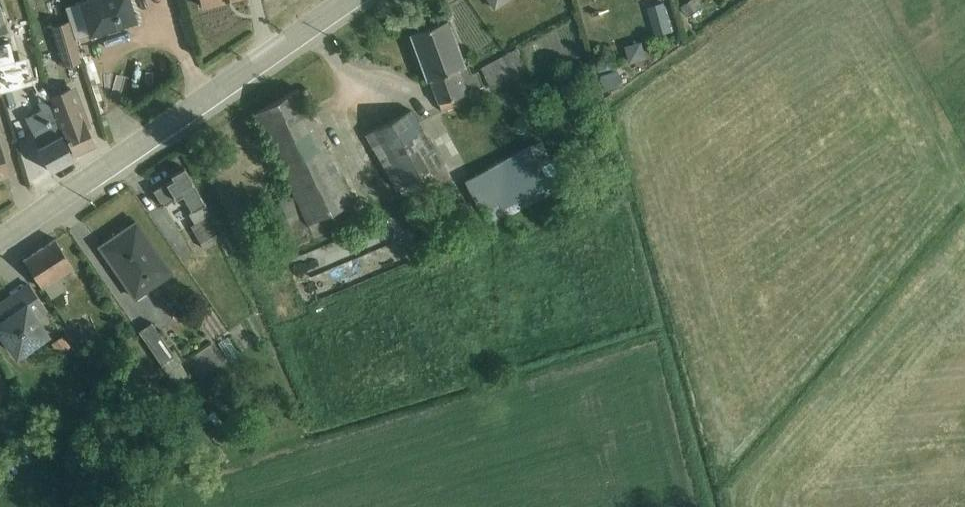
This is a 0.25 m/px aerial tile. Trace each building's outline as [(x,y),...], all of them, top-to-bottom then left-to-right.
[(79,1),(90,35),(107,30),(107,32),(119,28),(119,26),(135,21),(129,0),(84,0),(79,1)] [(494,9),(507,0),(488,0),(494,9)] [(680,6),(687,15),(702,5),(699,0),(689,0),(680,6)] [(664,1),(647,6),(655,34),(672,30),(664,1)] [(447,20),(410,34),(440,111),(470,100),(467,91),(483,86),(477,70),(471,73),(467,64),(464,65),(447,20)] [(69,21),(51,26),(63,67),(81,61),(69,21)] [(616,44),(622,61),(639,56),(633,38),(616,44)] [(517,48),(480,67),(490,87),(527,67),(517,48)] [(15,90),(8,62),(0,64),(0,94),(15,90)] [(617,69),(600,76),(605,91),(623,84),(617,69)] [(51,105),(64,134),(73,155),(94,145),(87,129),(91,127),(74,86),(49,97),(51,105)] [(292,192),(310,230),(314,239),(359,217),(352,203),(356,201),(316,118),(312,120),(297,89),(255,113),(292,192)] [(38,111),(51,105),(45,91),(32,97),(38,111)] [(51,105),(38,111),(31,114),(44,144),(40,146),(50,171),(73,158),(63,134),(64,134),(51,105)] [(412,108),(365,135),(395,189),(398,188),(408,206),(451,182),(441,164),(443,163),(412,108)] [(542,141),(463,180),(478,209),(480,208),(489,224),(562,187),(557,177),(550,181),(544,169),(554,164),(542,141)] [(9,175),(0,144),(0,177),(9,175)] [(173,179),(153,191),(161,205),(182,194),(192,212),(188,214),(194,224),(189,226),(203,249),(219,240),(205,217),(209,215),(204,203),(184,168),(177,166),(172,169),(170,175),(173,179)] [(310,230),(292,192),(261,207),(279,245),(310,230)] [(136,222),(100,247),(136,299),(172,274),(136,222)] [(55,239),(23,260),(49,300),(66,289),(58,278),(73,268),(55,239)] [(302,285),(336,283),(336,261),(351,261),(351,245),(319,246),(320,268),(302,268),(302,285)] [(7,301),(0,305),(0,331),(18,358),(50,336),(37,318),(47,311),(28,285),(30,288),(9,304),(7,301)] [(30,288),(28,285),(7,301),(9,304),(30,288)] [(154,355),(160,364),(175,385),(188,376),(151,323),(138,332),(154,355)] [(62,336),(51,344),(58,354),(69,346),(62,336)] [(228,337),(218,343),(230,361),(239,355),(228,337)] [(87,351),(74,356),(80,370),(93,365),(87,351)] [(160,364),(154,355),(148,359),(155,368),(160,364)] [(9,393),(2,374),(0,375),(0,396),(9,393)]
